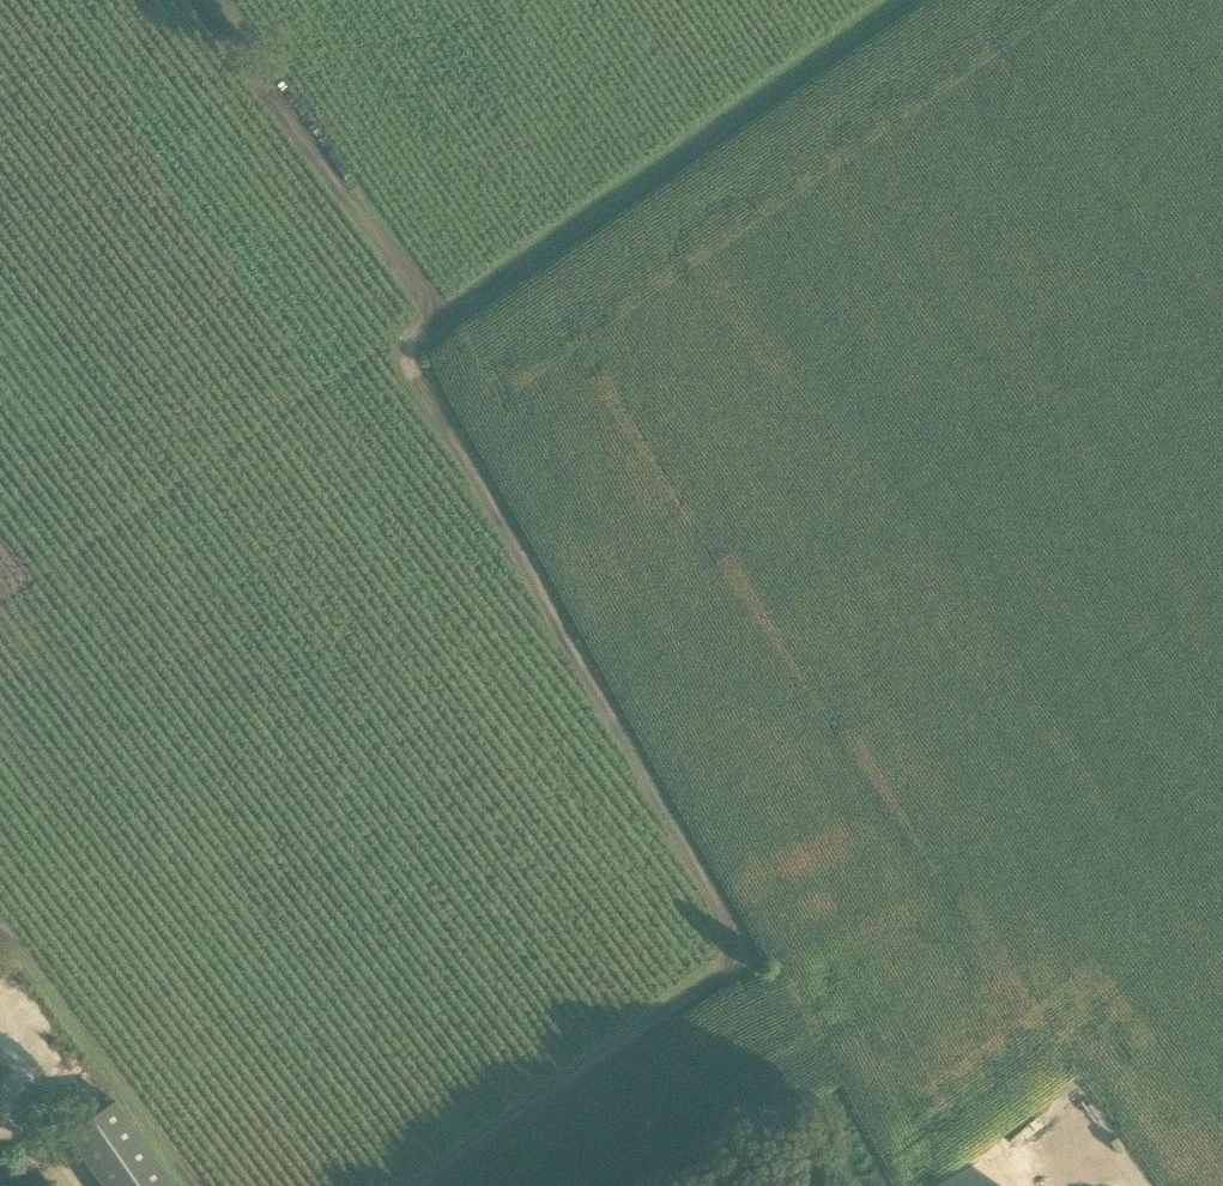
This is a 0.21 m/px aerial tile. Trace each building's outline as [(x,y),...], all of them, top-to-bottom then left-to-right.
[(68,1135),(104,1185),(174,1185),(115,1102),(68,1135)]
